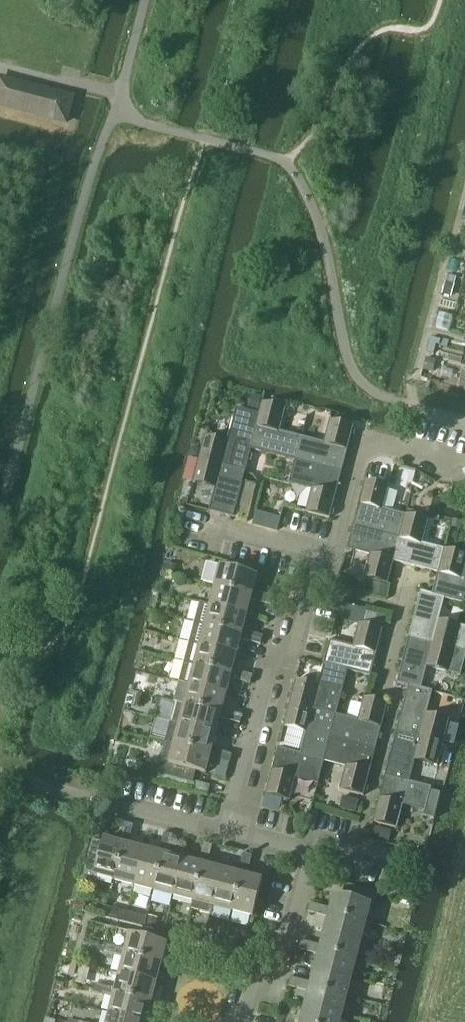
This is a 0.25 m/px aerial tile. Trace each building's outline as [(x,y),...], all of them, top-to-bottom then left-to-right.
[(72,101),(0,82),(0,109),(66,126),(72,101)] [(250,398),(247,411),(257,414),(258,410),(259,410),(261,401),(250,398)] [(250,450),(251,450),(295,461),(296,461),(302,438),(280,432),(285,409),(262,403),(259,414),(250,450)] [(205,436),(199,460),(245,472),(251,450),(250,450),(259,414),(257,414),(247,411),(236,408),(227,442),(205,436)] [(302,438),(296,461),(341,472),(353,427),(330,421),(324,443),(302,438)] [(233,518),(234,514),(245,472),(199,460),(193,483),(215,489),(209,511),(233,518)] [(330,518),(341,472),(296,461),(295,461),(289,484),(312,490),(306,512),(330,518)] [(365,481),(353,527),(399,538),(405,515),(383,509),(389,487),(365,481)] [(234,514),(233,518),(248,521),(253,496),(245,495),(239,515),(234,514)] [(261,525),(276,528),(279,514),(264,510),(261,525)] [(393,562),(438,573),(444,550),(422,544),(428,521),(405,515),(399,538),(393,562)] [(364,578),(376,581),(388,584),(393,562),(399,538),(353,527),(347,550),(370,555),(364,578)] [(432,595),(444,598),(444,599),(464,604),(464,555),(444,550),(438,573),(432,595)] [(162,571),(174,574),(176,566),(164,562),(162,571)] [(220,566),(215,586),(252,596),(253,592),(257,576),(220,566)] [(215,586),(210,606),(247,616),(251,600),(261,603),(263,594),(253,592),(252,596),(215,586)] [(409,638),(464,652),(464,627),(439,621),(444,599),(464,604),(444,599),(444,598),(432,595),(421,592),(409,638)] [(263,594),(261,603),(271,605),(273,597),(263,594)] [(210,606),(205,626),(241,635),(247,616),(210,606)] [(364,625),(381,630),(383,618),(367,614),(364,625)] [(189,643),(200,646),(236,655),(240,640),(250,642),(253,634),(243,631),(241,635),(205,626),(195,623),(189,643)] [(324,664),(348,670),(348,671),(362,674),(370,677),(382,630),(381,630),(364,625),(358,624),(353,647),(330,641),(324,664)] [(253,634),(250,642),(261,645),(263,636),(253,634)] [(408,686),(409,686),(421,689),(426,667),(460,676),(464,658),(464,652),(409,638),(397,684),(408,686)] [(200,646),(195,665),(231,675),(232,672),(233,670),(237,655),(236,655),(200,646)] [(296,680),(290,704),(336,715),(347,671),(348,670),(324,664),(318,686),(296,680)] [(189,685),(226,694),(230,679),(240,682),(242,673),(233,670),(232,672),(231,675),(195,665),(189,685)] [(242,673),(240,682),(250,684),(253,676),(242,673)] [(368,685),(370,677),(362,674),(359,682),(368,685)] [(189,685),(184,705),(221,714),(226,694),(189,685)] [(408,686),(397,731),(443,743),(449,720),(426,714),(432,692),(421,689),(409,686),(408,686)] [(358,721),(336,715),(330,738),(375,750),(387,704),(363,698),(358,721)] [(170,722),(179,724),(216,734),(220,719),(230,721),(232,713),(232,712),(222,710),(221,714),(184,705),(175,702),(170,722)] [(306,733),(301,754),(300,755),(324,760),(330,738),(336,715),(290,704),(284,727),(306,733)] [(232,713),(230,721),(240,724),(242,715),(232,713)] [(170,722),(165,742),(211,754),(212,749),(216,734),(179,724),(170,722)] [(397,731),(385,776),(409,782),(414,760),(437,766),(443,743),(397,731)] [(363,796),(375,750),(330,738),(324,760),(324,761),(346,767),(340,789),(363,796)] [(161,761),(158,774),(193,783),(196,771),(205,774),(210,758),(219,761),(222,752),(212,749),(211,754),(165,742),(165,743),(161,761)] [(324,761),(324,760),(300,755),(301,754),(278,748),(266,795),(290,801),(295,778),(318,784),(324,761)] [(222,752),(219,761),(230,763),(232,755),(222,752)] [(397,828),(403,806),(424,811),(423,816),(434,819),(441,793),(431,790),(431,788),(409,782),(385,776),(373,822),(397,828)] [(339,808),(357,812),(360,800),(342,796),(339,808)] [(125,823),(122,834),(131,836),(133,825),(125,823)] [(164,833),(162,844),(170,846),(173,836),(164,833)] [(124,844),(114,881),(134,886),(144,850),(128,846),(131,836),(122,834),(119,843),(124,844)] [(95,886),(98,877),(114,881),(124,844),(119,843),(103,839),(102,843),(92,840),(81,883),(95,886)] [(163,855),(154,891),(173,896),(183,860),(168,856),(170,846),(162,844),(159,854),(163,855)] [(204,844),(201,854),(210,856),(212,846),(204,844)] [(144,850),(134,886),(154,891),(163,855),(159,854),(144,850)] [(203,865),(193,902),(213,907),(223,870),(207,866),(210,856),(201,854),(198,864),(203,865)] [(243,854),(240,864),(249,866),(252,856),(243,854)] [(183,860),(173,896),(193,902),(203,865),(198,864),(183,860)] [(242,875),(233,912),(253,917),(262,880),(246,876),(249,866),(240,864),(238,874),(242,875)] [(223,870),(213,907),(233,912),(242,875),(238,874),(223,870)] [(334,894),(330,909),(329,913),(366,923),(370,905),(374,906),(378,893),(345,884),(342,896),(334,894)] [(308,912),(317,914),(319,906),(310,904),(308,912)] [(328,917),(324,932),(361,941),(366,923),(329,913),(330,909),(319,906),(317,914),(328,917)] [(114,920),(124,923),(127,911),(116,909),(114,920)] [(324,932),(321,946),(320,950),(356,960),(361,941),(324,932)] [(116,947),(114,956),(124,959),(125,954),(161,964),(167,943),(130,934),(126,950),(116,947)] [(298,949),(308,952),(310,943),(300,941),(298,949)] [(318,955),(315,969),(351,978),(356,960),(320,950),(321,946),(310,943),(308,952),(318,955)] [(103,953),(114,956),(116,947),(106,945),(103,953)] [(124,959),(120,974),(156,983),(161,964),(125,954),(124,959)] [(315,969),(311,983),(310,987),(346,997),(351,978),(315,969)] [(106,987),(103,995),(113,998),(115,994),(151,1003),(156,983),(120,974),(116,989),(106,987)] [(289,986),(299,989),(301,981),(291,978),(289,986)] [(309,992),(305,1006),(342,1015),(346,997),(310,987),(311,983),(301,981),(299,989),(309,992)] [(93,993),(103,995),(106,987),(95,984),(93,993)] [(371,993),(383,996),(385,986),(373,984),(371,993)] [(109,1014),(143,1021),(146,1021),(151,1003),(115,994),(113,998),(109,1014)] [(301,1021),(340,1021),(342,1015),(305,1006),(301,1021)] [(109,1014),(107,1021),(143,1021),(109,1014)]
